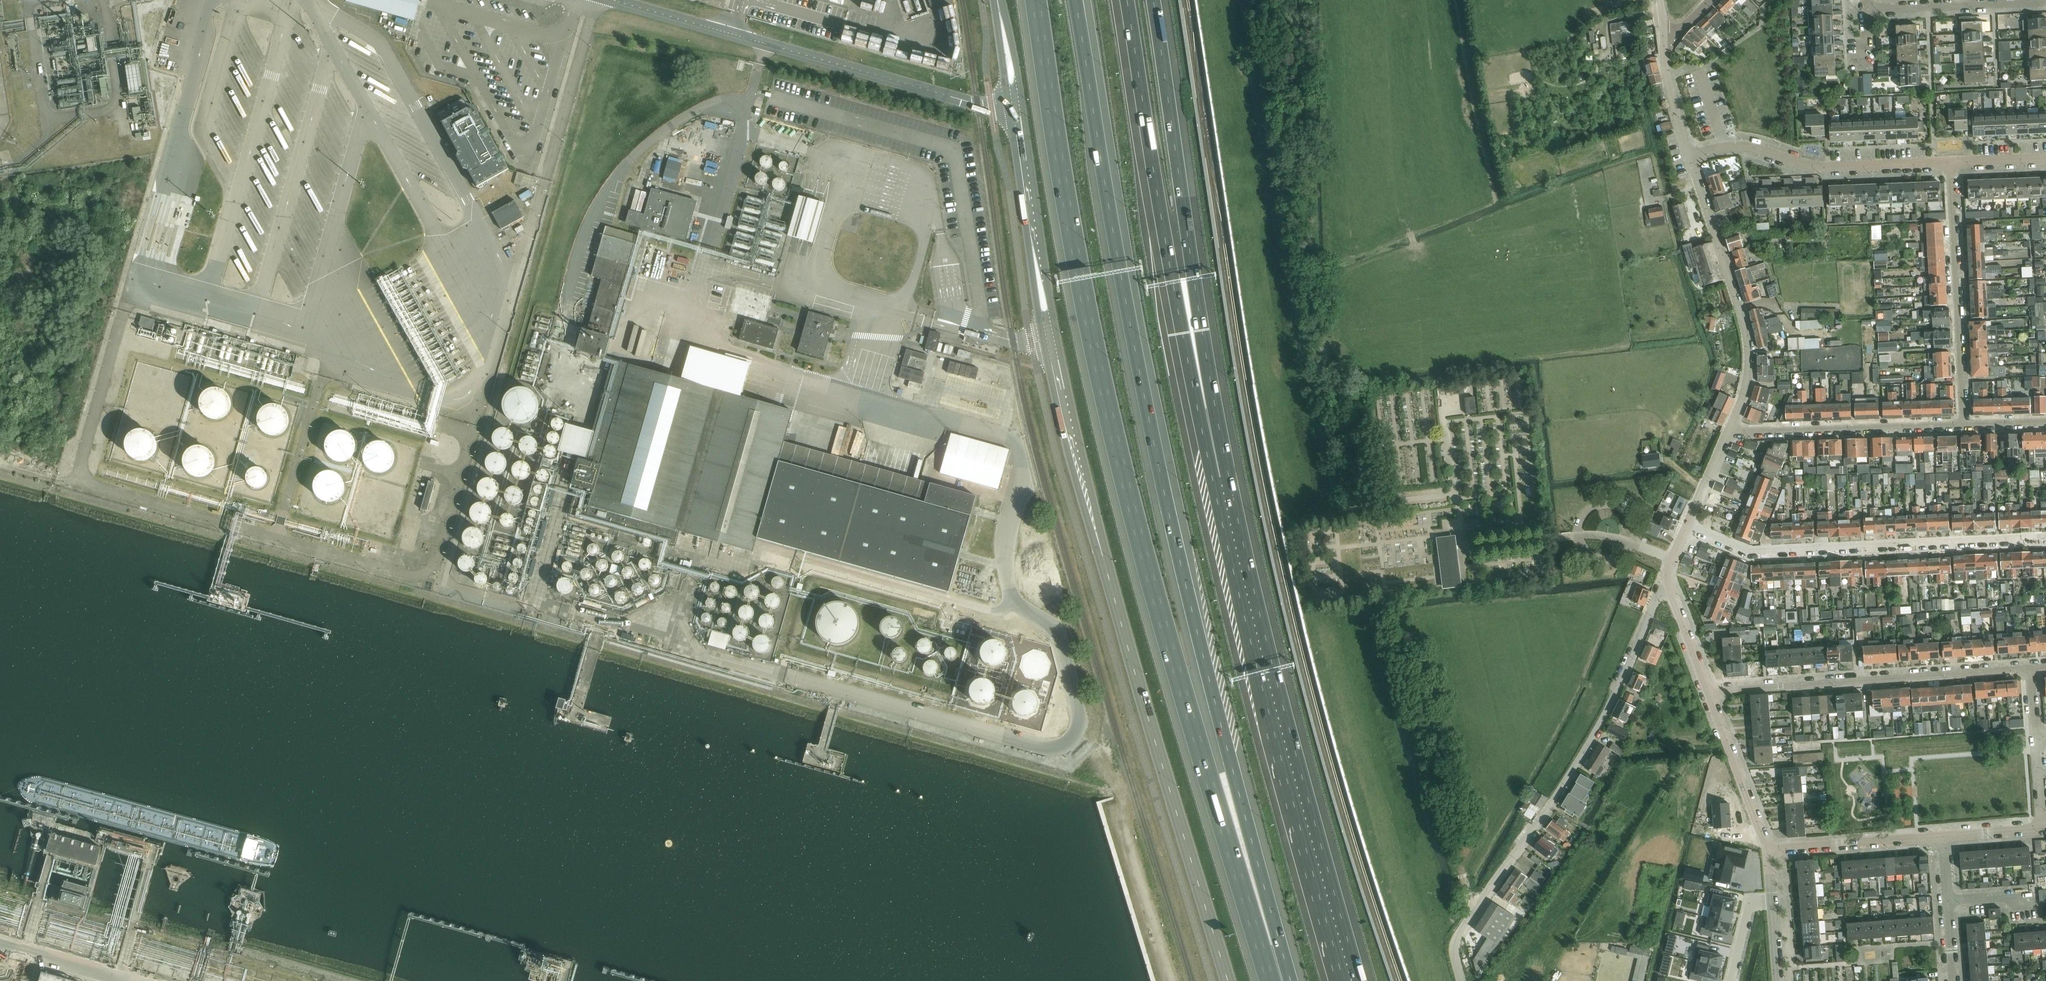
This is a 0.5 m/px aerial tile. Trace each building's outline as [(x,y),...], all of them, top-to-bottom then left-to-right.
[(346,2),(414,21),(420,0),(346,0),(346,2)] [(1717,7),(1725,15),(1737,4),(1733,0),(1724,0),(1717,7)] [(1612,2),(1605,5),(1608,13),(1615,11),(1612,2)] [(1833,6),(1812,7),(1808,7),(1809,17),(1813,17),(1833,16),(1836,16),(1836,15),(1835,12),(1833,12),(1833,6)] [(1727,21),(1723,16),(1715,8),(1705,18),(1715,28),(1717,30),(1727,21)] [(1833,16),(1809,17),(1809,27),(1813,27),(1834,26),(1836,26),(1836,22),(1834,22),(1833,16)] [(1985,33),(1985,23),(1976,23),(1976,17),(1960,18),(1960,24),(1962,24),(1963,34),(1983,33),(1985,33)] [(1715,28),(1705,18),(1695,28),(1704,37),(1708,34),(1708,35),(1712,31),(1715,28)] [(2045,20),(2032,20),(2028,20),(2028,21),(2023,21),(2024,31),(2029,31),(2045,30),(2045,20)] [(1632,22),(1611,25),(1614,46),(1616,46),(1617,60),(1625,59),(1624,48),(1631,47),(1635,46),(1632,22)] [(1834,32),(1834,26),(1813,27),(1814,37),(1834,36),(1837,36),(1836,32),(1834,32)] [(1917,32),(1917,26),(1896,27),(1897,37),(1917,36),(1920,36),(1919,32),(1917,32)] [(1700,48),(1707,40),(1704,37),(1695,28),(1688,34),(1695,40),(1689,48),(1695,53),(1696,51),(1700,55),(1703,51),(1700,48)] [(2029,31),(2029,41),(2045,40),(2045,30),(2029,31)] [(1984,39),(1983,33),(1963,34),(1963,44),(1984,43),(1992,43),(1992,39),(1984,39)] [(1689,48),(1695,40),(1688,34),(1687,34),(1679,46),(1683,48),(1685,46),(1689,48)] [(1835,42),(1834,36),(1814,37),(1814,47),(1835,46),(1837,46),(1837,42),(1835,42)] [(1918,42),(1917,36),(1897,37),(1897,47),(1918,46),(1920,46),(1920,42),(1918,42)] [(99,37),(87,39),(89,53),(101,51),(99,37)] [(1602,43),(1597,44),(1593,44),(1594,51),(1595,55),(1600,55),(1600,51),(1602,51),(1602,50),(1606,49),(1606,48),(1607,48),(1606,40),(1607,40),(1606,38),(1605,38),(1605,37),(1601,38),(1602,43)] [(2029,41),(2030,51),(2045,50),(2045,40),(2029,41)] [(2011,41),(2000,41),(2000,61),(2012,61),(2011,41)] [(1984,49),(1984,43),(1963,44),(1964,54),(1984,53),(1986,53),(1986,49),(1984,49)] [(1835,52),(1835,46),(1814,47),(1815,57),(1835,56),(1842,56),(1842,52),(1835,52)] [(1918,52),(1918,46),(1897,47),(1898,57),(1918,56),(1927,56),(1927,52),(1918,52)] [(2030,51),(2030,61),(2045,60),(2045,50),(2030,51)] [(1984,59),(1984,53),(1964,54),(1960,54),(1960,64),(1964,64),(1985,63),(1987,63),(1987,59),(1984,59)] [(1836,62),(1835,56),(1815,57),(1815,67),(1836,66),(1838,66),(1838,62),(1836,62)] [(1919,62),(1918,56),(1898,57),(1898,67),(1919,66),(1921,66),(1921,62),(1919,62)] [(1660,74),(1656,58),(1644,61),(1647,71),(1643,72),(1644,78),(1660,74)] [(1804,58),(1795,58),(1795,68),(1804,67),(1804,58)] [(2030,61),(2031,71),(2045,70),(2045,60),(2030,61)] [(1985,69),(1985,63),(1964,64),(1965,74),(1985,73),(1987,73),(1987,69),(1985,69)] [(1836,72),(1836,66),(1815,67),(1816,77),(1836,76),(1838,76),(1838,72),(1836,72)] [(1919,72),(1919,66),(1898,67),(1899,77),(1921,76),(1921,72),(1919,72)] [(1890,68),(1878,68),(1879,74),(1879,78),(1890,77),(1890,68)] [(2031,71),(2031,81),(2032,88),(2043,87),(2043,81),(2045,81),(2045,70),(2031,71)] [(1592,77),(1591,71),(1582,73),(1574,75),(1576,81),(1584,79),(1592,77)] [(1985,79),(1985,73),(1965,74),(1965,84),(1986,83),(1988,83),(1988,79),(1985,79)] [(1660,74),(1644,78),(1645,82),(1651,81),(1652,86),(1651,86),(1652,89),(1663,86),(1660,74)] [(1805,89),(1806,76),(1798,75),(1798,89),(1805,89)] [(1922,86),(1921,76),(1899,77),(1899,87),(1922,86)] [(1864,95),(1864,77),(1850,77),(1850,95),(1864,95)] [(490,132),(488,129),(487,128),(486,129),(476,112),(476,111),(475,108),(471,107),(471,108),(469,107),(465,100),(462,99),(436,114),(458,153),(457,157),(464,169),(468,170),(477,187),(508,170),(501,157),(502,157),(502,156),(501,156),(489,134),(490,134),(490,132)] [(142,120),(141,108),(133,109),(134,121),(142,120)] [(1974,130),(1973,117),(1967,117),(1967,110),(1950,111),(1950,122),(1955,121),(1956,131),(1968,130),(1974,130)] [(2040,134),(2039,114),(2028,115),(2029,135),(2040,134)] [(2007,135),(2006,115),(1996,116),(1996,136),(2007,135)] [(2018,135),(2017,115),(2006,115),(2007,135),(2018,135)] [(2029,135),(2028,115),(2017,115),(2018,135),(2029,135)] [(1831,135),(1830,123),(1824,123),(1824,116),(1807,117),(1807,128),(1812,127),(1813,137),(1825,136),(1831,135)] [(1986,136),(1985,116),(1973,117),(1974,130),(1974,137),(1986,136)] [(1996,136),(1996,116),(1985,116),(1986,136),(1996,136)] [(1853,117),(1842,118),(1842,122),(1843,142),(1854,142),(1853,122),(1853,117)] [(1907,139),(1907,119),(1897,120),(1897,140),(1907,139)] [(1924,133),(1923,122),(1918,123),(1918,119),(1907,119),(1907,139),(1919,139),(1919,133),(1924,133)] [(1886,140),(1885,120),(1875,121),(1876,141),(1886,140)] [(1897,140),(1897,120),(1885,120),(1886,140),(1897,140)] [(1865,141),(1864,121),(1853,122),(1854,142),(1865,141)] [(1876,141),(1875,121),(1864,121),(1865,141),(1876,141)] [(1843,142),(1842,122),(1830,123),(1831,135),(1831,143),(1843,142)] [(1508,150),(1507,141),(1497,142),(1498,152),(1508,150)] [(697,201),(711,206),(724,161),(672,147),(660,191),(697,201)] [(1640,162),(1645,186),(1657,183),(1653,160),(1640,162)] [(1724,167),(1718,169),(1721,177),(1727,175),(1724,167)] [(740,182),(743,170),(737,168),(734,180),(740,182)] [(517,173),(514,185),(532,190),(535,178),(531,176),(529,176),(517,173)] [(1707,179),(1713,196),(1725,192),(1720,175),(1707,179)] [(2043,198),(2042,179),(2030,180),(2031,198),(2043,198)] [(2018,199),(2018,180),(2005,181),(2006,199),(2018,199)] [(2031,198),(2030,180),(2018,180),(2018,199),(2031,198)] [(1994,200),(1993,181),(1981,182),(1982,200),(1994,200)] [(2006,199),(2005,181),(1993,181),(1994,200),(2006,199)] [(1982,200),(1981,182),(1969,182),(1969,201),(1982,200)] [(1941,202),(1940,183),(1928,184),(1928,202),(1941,202)] [(1916,203),(1916,184),(1903,185),(1904,203),(1916,203)] [(1928,202),(1928,184),(1916,184),(1916,203),(1928,202)] [(1892,204),(1891,185),(1879,186),(1880,204),(1892,204)] [(1904,203),(1903,185),(1891,185),(1892,204),(1904,203)] [(1867,205),(1866,186),(1854,187),(1855,205),(1867,205)] [(1880,204),(1879,186),(1866,186),(1867,205),(1880,204)] [(1843,206),(1842,187),(1830,188),(1830,206),(1843,206)] [(1855,205),(1854,187),(1842,187),(1843,206),(1855,205)] [(1812,207),(1811,188),(1809,189),(1800,189),(1801,207),(1812,207)] [(1823,207),(1823,188),(1814,188),(1811,188),(1812,207),(1823,207)] [(686,241),(697,201),(660,191),(651,189),(644,215),(629,211),(625,224),(686,241)] [(1787,189),(1779,190),(1779,208),(1790,208),(1790,189),(1787,189)] [(1800,189),(1792,189),(1790,189),(1790,208),(1801,207),(1800,189)] [(1757,209),(1769,209),(1768,190),(1765,190),(1757,191),(1757,209)] [(1779,190),(1770,190),(1768,190),(1769,209),(1779,208),(1779,190)] [(1751,207),(1748,191),(1742,193),(1745,208),(1751,207)] [(1728,195),(1712,200),(1716,213),(1726,210),(1732,208),(1728,195)] [(788,236),(814,243),(825,202),(799,196),(788,236)] [(501,230),(524,217),(515,201),(492,213),(501,230)] [(1691,228),(1684,205),(1674,208),(1681,231),(1691,228)] [(1663,208),(1649,210),(1651,219),(1652,225),(1666,223),(1663,208)] [(2040,231),(2041,218),(2033,218),(2032,230),(2040,231)] [(1944,247),(1943,224),(1921,225),(1922,233),(1928,233),(1928,244),(1922,244),(1922,248),(1944,247)] [(1872,227),(1872,240),(1882,240),(1881,226),(1872,227)] [(2004,234),(2003,230),(1984,231),(1984,226),(1967,227),(1968,235),(1999,234),(2004,234)] [(582,331),(576,352),(604,360),(610,340),(615,341),(641,247),(641,245),(643,237),(606,227),(604,235),(592,278),(602,281),(588,332),(582,331)] [(1784,239),(1784,230),(1770,230),(1771,239),(1784,239)] [(2029,233),(2020,233),(2020,242),(2024,242),(2029,242),(2029,233)] [(1817,234),(1794,236),(1795,243),(1818,241),(1817,234)] [(1999,243),(1999,234),(1968,235),(1968,245),(1985,244),(1999,243)] [(1739,235),(1726,239),(1730,252),(1743,248),(1739,235)] [(1725,280),(1713,243),(1693,249),(1692,244),(1684,247),(1685,251),(1690,270),(1696,268),(1698,275),(1693,276),(1694,281),(1696,284),(1698,285),(1700,286),(1702,286),(1703,286),(1704,286),(1705,286),(1725,280)] [(1998,252),(1998,248),(1985,249),(1985,244),(1968,245),(1969,253),(1998,252)] [(1945,257),(1944,247),(1922,248),(1922,253),(1923,253),(1923,258),(1945,257)] [(1743,249),(1733,253),(1738,269),(1748,266),(1743,249)] [(1875,260),(1888,259),(1888,250),(1874,251),(1875,260)] [(1986,261),(1985,256),(2004,256),(2004,252),(1998,252),(1969,253),(1969,262),(1986,261)] [(1945,257),(1923,258),(1923,268),(1945,266),(1945,257)] [(1887,261),(1874,262),(1875,270),(1888,269),(1887,261)] [(1986,266),(1986,261),(1969,262),(1970,271),(2001,270),(2001,266),(1986,266)] [(1746,269),(1739,271),(1736,272),(1741,287),(1751,285),(1755,283),(1751,273),(1766,269),(1764,264),(1750,268),(1750,269),(1746,270),(1746,269)] [(1946,276),(1945,266),(1923,268),(1920,268),(1921,272),(1930,272),(1930,277),(1946,276)] [(1987,280),(1986,274),(2002,273),(2001,270),(1970,271),(1970,280),(1987,280)] [(1882,279),(1882,272),(1882,271),(1874,271),(1874,274),(1875,274),(1875,280),(1882,279)] [(1930,277),(1923,277),(1924,283),(1924,287),(1946,286),(1946,276),(1930,277)] [(1883,279),(1882,279),(1875,280),(1874,280),(1874,284),(1875,283),(1875,289),(1882,289),(1882,283),(1883,283),(1883,279)] [(739,280),(731,308),(765,318),(773,289),(739,280)] [(1987,287),(1987,282),(1970,283),(1971,292),(2001,290),(2001,286),(1987,287)] [(1751,285),(1741,287),(1746,304),(1756,301),(1756,300),(1761,299),(1759,292),(1753,294),(1751,285)] [(1767,287),(1770,299),(1776,297),(1773,285),(1767,287)] [(1947,296),(1946,286),(1924,287),(1924,291),(1931,291),(1931,296),(1947,296)] [(1994,299),(1993,294),(2001,294),(2001,290),(1971,292),(1971,300),(1988,300),(1994,299)] [(1947,305),(1947,296),(1931,296),(1931,302),(1925,302),(1925,307),(1947,305)] [(1996,308),(1996,304),(1988,305),(1988,300),(1971,300),(1971,310),(1996,308)] [(2035,303),(2035,306),(2036,313),(2044,313),(2043,303),(2035,303)] [(1997,318),(1997,312),(2002,312),(2002,308),(1996,308),(1971,310),(1972,319),(1988,318),(1988,319),(1997,318)] [(1778,317),(1769,319),(1765,320),(1764,317),(1761,317),(1759,309),(1750,312),(1754,330),(1780,324),(1778,317)] [(1839,310),(1802,309),(1802,321),(1808,321),(1808,318),(1839,319),(1839,310)] [(1924,311),(1917,312),(1918,320),(1925,320),(1950,318),(1949,309),(1924,310),(1924,311)] [(832,330),(834,319),(809,312),(797,351),(823,359),(830,334),(832,335),(833,330),(832,330)] [(2044,325),(2044,313),(2036,313),(2036,317),(2036,318),(2036,326),(2044,325)] [(140,325),(153,329),(156,319),(142,315),(140,325)] [(1950,327),(1950,318),(1925,320),(1925,324),(1933,323),(1933,328),(1950,327)] [(773,350),(779,330),(745,320),(739,340),(773,350)] [(1823,329),(1823,320),(1796,322),(1796,328),(1800,331),(1823,329)] [(1889,321),(1884,321),(1878,322),(1879,332),(1889,332),(1889,321)] [(1997,331),(1997,327),(1986,327),(1986,322),(1970,323),(1971,332),(1997,331)] [(1782,323),(1780,324),(1754,330),(1759,349),(1769,347),(1767,339),(1769,338),(1768,335),(1784,331),(1782,323)] [(1952,348),(1951,339),(1951,330),(1934,331),(1925,331),(1925,332),(1919,332),(1919,333),(1911,333),(1911,338),(1911,339),(1911,341),(1920,341),(1925,340),(1925,345),(1934,344),(1934,349),(1952,348)] [(941,334),(930,331),(925,350),(935,353),(941,334)] [(1997,340),(1997,336),(2005,335),(2005,331),(1997,331),(1971,332),(1971,342),(1997,340)] [(1879,342),(1880,342),(1888,342),(1887,333),(1878,333),(1879,342)] [(1789,351),(1820,349),(1819,339),(1805,340),(1805,338),(1788,339),(1789,351)] [(2008,345),(2008,344),(1998,345),(1997,340),(1971,342),(1972,351),(2008,349),(2008,345)] [(1988,359),(1988,354),(2008,353),(2008,349),(1972,351),(1972,360),(1988,359)] [(906,350),(898,378),(909,381),(907,388),(919,391),(924,373),(907,368),(910,357),(926,362),(927,356),(906,350)] [(957,356),(969,359),(970,354),(959,350),(957,356)] [(1768,352),(1757,353),(1758,366),(1774,366),(1774,360),(1768,360),(1768,352)] [(1934,354),(1929,354),(1929,360),(1934,359),(1934,366),(1951,365),(1951,353),(1934,354)] [(1998,367),(1998,358),(1988,359),(1972,360),(1973,369),(1998,367)] [(666,376),(663,375),(651,371),(613,361),(585,462),(580,460),(572,487),(577,488),(568,518),(675,548),(680,532),(752,552),(756,538),(948,593),(976,497),(930,484),(924,503),(778,461),(792,411),(666,376)] [(954,373),(965,376),(968,365),(957,362),(954,373)] [(1952,378),(1951,365),(1934,366),(1927,367),(1927,372),(1925,372),(1925,379),(1935,378),(1935,379),(1952,378)] [(1774,366),(1758,366),(1758,382),(1774,382),(1774,366)] [(2036,366),(2026,367),(2026,375),(2036,374),(2036,366)] [(1999,376),(1999,371),(1998,367),(1973,369),(1973,378),(1999,376)] [(652,368),(651,371),(663,375),(666,376),(667,372),(652,368)] [(1719,372),(1711,390),(1714,391),(1718,393),(1726,375),(1719,372)] [(949,373),(940,404),(999,421),(1008,390),(949,373)] [(1881,384),(1903,383),(1903,376),(1881,377),(1881,384)] [(2039,377),(2036,377),(2032,378),(2032,387),(2040,387),(2039,377)] [(1994,416),(1993,400),(1988,400),(1987,382),(1983,383),(1984,416),(1994,416)] [(2003,415),(2002,382),(1998,382),(1999,399),(1993,400),(1994,416),(2003,415)] [(2012,415),(2012,399),(2007,399),(2006,382),(2002,382),(2003,415),(2012,415)] [(1984,416),(1983,383),(1973,383),(1973,393),(1979,393),(1979,400),(1974,400),(1974,416),(1984,416)] [(539,405),(538,402),(537,398),(536,395),(533,392),(530,390),(528,388),(524,387),(520,386),(517,387),(513,387),(510,389),(507,392),(504,395),(503,398),(502,401),(501,404),(501,408),(502,412),(504,415),(506,418),(508,420),(511,422),(515,423),(519,424),(522,424),(526,423),(530,421),(533,419),(535,416),(537,413),(538,410),(539,405)] [(1756,386),(1752,401),(1767,404),(1771,390),(1756,386)] [(1954,415),(1953,386),(1947,387),(1947,391),(1941,391),(1941,401),(1941,417),(1954,417),(1954,415)] [(1719,408),(1718,410),(1729,415),(1735,400),(1725,395),(1718,393),(1714,391),(1709,403),(1719,408)] [(1812,422),(1812,406),(1807,406),(1807,391),(1798,392),(1799,400),(1799,406),(1803,406),(1803,422),(1812,422)] [(1912,418),(1912,392),(1908,392),(1908,402),(1903,403),(1903,419),(1912,418)] [(1923,418),(1922,402),(1916,402),(1916,392),(1912,392),(1912,418),(1923,418)] [(2041,397),(2041,392),(2035,392),(2035,414),(2045,414),(2045,397),(2041,397)] [(1889,403),(1883,403),(1884,419),(1894,419),(1893,393),(1888,393),(1889,403)] [(1903,419),(1903,403),(1897,403),(1897,393),(1893,393),(1894,419),(1903,419)] [(230,407),(230,404),(230,403),(228,400),(227,399),(226,398),(223,396),(221,395),(219,395),(216,395),(214,395),(212,397),(210,398),(208,400),(207,402),(206,404),(206,407),(207,411),(208,413),(209,415),(213,418),(217,419),(219,419),(222,418),(226,416),(228,414),(229,412),(230,410),(230,407)] [(1826,395),(1817,395),(1816,395),(1817,405),(1821,405),(1826,405),(1826,395)] [(1842,421),(1841,405),(1841,395),(1837,395),(1837,405),(1831,405),(1832,421),(1842,421)] [(1852,420),(1851,404),(1846,404),(1846,395),(1841,395),(1841,405),(1842,421),(1852,420)] [(2031,414),(2030,395),(2022,395),(2022,399),(2012,399),(2012,415),(2031,414)] [(1781,420),(1782,423),(1794,422),(1793,400),(1793,396),(1790,396),(1786,406),(1786,410),(1785,410),(1781,420)] [(1476,413),(1474,397),(1464,398),(1466,414),(1476,413)] [(1879,419),(1879,404),(1878,398),(1867,399),(1868,420),(1879,419)] [(1868,420),(1867,399),(1853,399),(1853,405),(1856,405),(1856,420),(1868,420)] [(1799,400),(1793,400),(1794,422),(1803,422),(1803,406),(1799,406),(1799,400)] [(1936,401),(1932,402),(1932,418),(1941,417),(1941,401),(1936,401)] [(1932,402),(1927,402),(1922,402),(1923,418),(1932,418),(1932,402)] [(1821,405),(1817,405),(1812,406),(1812,422),(1822,421),(1821,405)] [(1826,405),(1821,405),(1822,421),(1832,421),(1831,405),(1826,405)] [(1723,427),(1729,415),(1718,410),(1713,408),(1708,420),(1723,427)] [(1749,408),(1745,418),(1758,423),(1763,424),(1766,414),(1755,410),(1749,408)] [(292,423),(292,422),(292,420),(291,417),(290,415),(288,413),(287,411),(284,410),(282,409),(279,409),(276,409),(274,410),(271,411),(269,413),(267,415),(266,417),(266,419),(265,422),(265,425),(266,428),(268,430),(269,432),(271,433),(273,435),(276,436),(278,436),(281,436),(283,435),(285,434),(288,432),(290,430),(291,428),(292,425),(292,423)] [(513,439),(513,438),(512,434),(511,433),(510,431),(508,429),(506,428),(503,427),(499,428),(497,429),(495,430),(494,432),(492,434),(492,436),(491,438),(492,442),(494,445),(496,447),(498,448),(500,449),(502,449),(504,449),(507,448),(510,446),(512,443),(513,441),(513,439)] [(355,446),(355,444),(354,441),(353,438),(351,436),(349,434),(347,433),(343,432),(340,432),(337,433),(335,434),(332,436),(330,438),(329,440),(328,443),(328,445),(328,448),(329,451),(330,453),(331,455),(334,457),(336,459),(339,459),(341,460),(343,460),(347,459),(349,457),(351,456),(353,454),(354,452),(355,449),(355,446)] [(154,447),(154,444),(153,441),(152,439),(150,437),(148,435),(146,434),(143,433),(141,433),(138,433),(135,433),(133,435),(130,436),(128,438),(127,441),(126,443),(126,446),(126,449),(127,452),(128,454),(129,456),(131,458),(134,460),(136,460),(139,461),(141,461),(144,460),(146,460),(149,458),(151,456),(153,453),(154,450),(154,447)] [(950,434),(939,473),(999,490),(1010,450),(950,434)] [(2035,458),(2034,434),(2023,434),(2024,450),(2029,450),(2030,459),(2030,464),(2035,463),(2035,458)] [(2045,458),(2045,434),(2034,434),(2035,458),(2045,458)] [(1998,460),(1997,435),(1985,436),(1986,452),(1992,452),(1992,460),(1992,466),(1995,466),(1995,471),(1996,471),(1998,471),(1998,460)] [(2018,435),(2001,435),(2002,452),(2008,452),(2008,464),(2019,463),(2018,435)] [(536,447),(536,445),(536,442),(533,439),(530,437),(529,437),(526,436),(524,437),(522,437),(519,439),(518,441),(517,443),(516,447),(517,450),(519,453),(522,456),(525,457),(529,456),(531,455),(533,454),(535,451),(536,449),(536,447)] [(1972,470),(1971,436),(1962,436),(1962,452),(1967,452),(1968,470),(1972,470)] [(1976,464),(1976,451),(1981,451),(1981,436),(1971,436),(1972,470),(1972,471),(1983,471),(1983,464),(1976,464)] [(1934,453),(1934,437),(1924,438),(1926,473),(1934,473),(1934,467),(1931,467),(1931,462),(1929,462),(1929,453),(1934,453)] [(1949,473),(1947,437),(1938,437),(1939,453),(1944,453),(1944,462),(1943,462),(1943,468),(1937,468),(1937,473),(1949,473)] [(1958,452),(1957,437),(1947,437),(1949,473),(1954,473),(1954,461),(1953,462),(1952,452),(1958,452)] [(1675,458),(1682,443),(1674,438),(1670,447),(1674,449),(1671,456),(1675,458)] [(1913,451),(1912,438),(1897,439),(1897,452),(1913,451)] [(1926,473),(1924,438),(1915,438),(1915,453),(1921,453),(1921,463),(1921,474),(1926,473)] [(1882,457),(1881,439),(1871,440),(1872,457),(1882,457)] [(1893,457),(1893,439),(1881,439),(1882,457),(1893,457)] [(1857,458),(1856,440),(1845,440),(1846,458),(1857,458)] [(1868,457),(1867,440),(1856,440),(1857,458),(1868,457)] [(1815,457),(1815,441),(1803,442),(1804,461),(1804,463),(1812,463),(1812,457),(1815,457)] [(1830,460),(1830,441),(1818,441),(1819,457),(1823,456),(1823,460),(1830,460)] [(1842,460),(1842,441),(1830,441),(1830,460),(1830,461),(1842,460)] [(1753,442),(1752,444),(1746,443),(1745,448),(1756,450),(1757,444),(1753,442)] [(1770,447),(1768,454),(1783,460),(1784,458),(1788,446),(1788,442),(1773,443),(1771,448),(1770,447)] [(1791,442),(1792,457),(1797,457),(1797,461),(1804,461),(1803,442),(1791,442)] [(393,461),(392,458),(392,456),(391,454),(389,452),(388,450),(385,449),(381,448),(378,448),(375,449),(371,451),(369,453),(368,456),(367,458),(367,461),(367,463),(368,465),(369,468),(370,470),(374,472),(379,474),(382,474),(384,473),(388,471),(390,469),(392,466),(392,464),(393,461)] [(211,466),(211,461),(210,459),(208,457),(206,456),(205,454),(202,453),(199,453),(196,453),(194,454),(192,454),(190,456),(188,458),(186,460),(186,463),(185,466),(185,468),(186,471),(187,473),(189,475),(191,477),(193,478),(195,479),(198,479),(202,479),(205,477),(207,476),(209,474),(210,471),(211,469),(211,466)] [(505,465),(505,464),(505,463),(504,460),(503,458),(501,456),(500,455),(498,454),(494,454),(491,454),(489,455),(487,457),(485,459),(484,461),(484,465),(485,468),(487,472),(490,474),(492,475),(494,475),(496,475),(499,474),(502,472),(504,469),(505,465)] [(1659,454),(1643,456),(1645,468),(1661,466),(1659,454)] [(1783,460),(1768,454),(1764,463),(1782,470),(1786,459),(1784,458),(1783,460)] [(1736,466),(1743,468),(1745,461),(1738,459),(1736,466)] [(530,470),(531,470),(530,468),(530,466),(528,463),(525,461),(523,460),(521,460),(518,460),(516,461),(514,462),(513,463),(512,465),(511,468),(511,469),(511,473),(513,476),(515,478),(516,479),(520,480),(524,479),(526,478),(528,477),(530,474),(530,470)] [(1784,471),(1782,470),(1764,463),(1761,470),(1762,471),(1761,475),(1764,476),(1766,476),(1776,477),(1782,475),(1784,471)] [(1870,464),(1858,465),(1858,473),(1870,473),(1870,464)] [(1909,467),(1907,467),(1902,467),(1902,464),(1897,464),(1897,474),(1909,473),(1909,467)] [(272,481),(272,477),(271,474),(269,473),(266,471),(264,470),(262,470),(260,470),(257,471),(254,473),(252,476),(251,480),(251,482),(252,484),(252,486),(254,488),(257,490),(261,491),(262,491),(266,491),(269,488),(270,487),(272,485),(272,481)] [(2008,480),(2008,472),(2008,471),(1998,471),(1996,471),(1996,480),(2008,480)] [(2040,479),(2040,471),(2030,471),(2030,479),(2040,479)] [(1889,478),(1890,478),(1894,478),(1894,474),(1884,474),(1884,475),(1884,479),(1884,486),(1889,486),(1889,478)] [(1927,474),(1927,484),(1936,484),(1936,474),(1927,474)] [(1879,479),(1883,479),(1884,479),(1884,475),(1873,475),(1874,486),(1879,486),(1879,479)] [(1915,485),(1915,475),(1906,475),(1906,486),(1915,485)] [(1774,482),(1765,479),(1759,476),(1755,486),(1778,495),(1780,492),(1771,489),(1774,482)] [(1796,476),(1796,477),(1796,480),(1796,484),(1804,484),(1804,480),(1802,480),(1802,476),(1796,476)] [(1827,487),(1826,476),(1818,476),(1818,487),(1827,487)] [(343,490),(342,487),(342,485),(341,483),(339,481),(337,479),(335,478),(332,477),(330,477),(328,477),(325,478),(323,479),(321,481),(319,483),(318,485),(317,490),(317,492),(318,495),(321,498),(324,501),(326,502),(329,502),(332,502),(335,502),(339,499),(340,497),(341,495),(342,493),(343,490)] [(498,488),(498,485),(497,484),(495,480),(493,479),(491,478),(488,477),(484,478),(481,479),(480,480),(479,482),(477,484),(477,488),(477,492),(479,495),(482,497),(485,498),(487,499),(490,498),(492,498),(495,496),(496,494),(497,492),(498,488)] [(1727,486),(1733,489),(1736,482),(1730,479),(1727,486)] [(421,507),(427,509),(435,481),(429,480),(421,507)] [(1713,489),(1722,493),(1725,487),(1716,483),(1713,489)] [(523,495),(522,491),(521,490),(520,488),(517,486),(513,485),(510,485),(508,486),(505,488),(504,489),(503,491),(502,495),(503,499),(504,502),(506,503),(508,504),(512,505),(515,505),(517,504),(519,503),(521,501),(522,499),(523,495)] [(1778,495),(1755,486),(1751,496),(1766,502),(1767,499),(1775,503),(1778,495)] [(1764,506),(1766,502),(1751,496),(1748,506),(1771,515),(1773,509),(1764,506)] [(490,514),(490,513),(489,509),(487,506),(485,504),(483,503),(480,502),(477,503),(475,503),(472,505),(471,506),(469,509),(468,511),(468,513),(469,517),(471,521),(474,523),(478,524),(482,524),(484,523),(486,522),(488,520),(489,518),(490,516),(490,514)] [(2032,528),(2031,503),(2027,503),(2028,512),(2020,513),(2021,528),(2032,528)] [(2042,527),(2041,512),(2034,512),(2034,503),(2031,503),(2032,528),(2042,527)] [(2011,529),(2010,504),(2006,504),(2007,513),(1999,514),(2000,529),(2011,529)] [(2021,528),(2020,513),(2020,505),(2013,505),(2013,504),(2010,504),(2011,529),(2021,528)] [(1985,530),(1984,505),(1981,505),(1981,515),(1974,515),(1974,531),(1985,530)] [(1996,530),(1995,514),(1988,514),(1987,505),(1984,505),(1985,530),(1996,530)] [(1771,515),(1748,506),(1744,516),(1758,521),(1759,521),(1759,519),(1767,522),(1769,517),(1770,518),(1771,515)] [(1937,531),(1936,506),(1930,507),(1930,516),(1925,516),(1926,531),(1937,531)] [(1950,530),(1949,514),(1946,515),(1946,506),(1941,507),(1941,506),(1936,506),(1937,531),(1950,530)] [(1964,531),(1963,506),(1952,507),(1954,531),(1964,531)] [(1974,531),(1974,515),(1973,506),(1963,506),(1964,531),(1974,531)] [(1916,532),(1915,507),(1913,507),(1913,516),(1905,517),(1905,532),(1916,532)] [(1926,531),(1925,516),(1920,516),(1920,507),(1915,507),(1916,532),(1926,531)] [(1897,533),(1896,508),(1892,508),(1893,517),(1886,518),(1886,533),(1897,533)] [(1905,532),(1905,517),(1899,517),(1899,508),(1896,508),(1897,533),(1905,532)] [(1876,534),(1875,509),(1871,509),(1872,518),(1864,519),(1865,534),(1876,534)] [(1886,533),(1886,518),(1885,511),(1878,511),(1878,509),(1875,509),(1876,534),(1886,533)] [(1850,537),(1849,512),(1844,512),(1844,514),(1839,514),(1840,522),(1840,537),(1850,537)] [(1861,536),(1861,520),(1853,521),(1853,512),(1849,512),(1850,537),(1861,536)] [(1830,538),(1829,513),(1818,513),(1819,538),(1830,538)] [(1840,537),(1840,522),(1832,522),(1832,513),(1829,513),(1830,538),(1840,537)] [(1800,523),(1793,524),(1794,539),(1804,539),(1803,514),(1800,514),(1800,523)] [(1815,538),(1814,523),(1807,523),(1806,514),(1803,514),(1804,539),(1815,538)] [(1772,532),(1772,540),(1783,540),(1782,515),(1779,515),(1779,524),(1772,525),(1772,532)] [(1785,515),(1782,515),(1783,540),(1794,539),(1793,524),(1786,524),(1785,515)] [(1758,521),(1744,516),(1740,526),(1763,535),(1767,525),(1759,521),(1758,521)] [(1675,533),(1680,521),(1670,517),(1669,519),(1665,517),(1660,527),(1663,528),(1665,529),(1675,533)] [(1763,535),(1740,526),(1735,539),(1749,545),(1752,539),(1760,542),(1763,535)] [(482,538),(481,534),(479,531),(477,529),(475,528),(473,527),(471,527),(467,528),(464,530),(463,532),(461,534),(461,538),(461,542),(463,545),(467,547),(470,548),(474,548),(476,547),(478,546),(479,545),(481,543),(482,540),(482,538)] [(1454,563),(1452,546),(1453,546),(1452,538),(1437,540),(1438,548),(1439,548),(1439,551),(1440,564),(1441,564),(1441,566),(1441,571),(1442,580),(1442,581),(1443,582),(1443,583),(1444,584),(1445,585),(1446,585),(1447,585),(1448,586),(1449,586),(1454,585),(1454,581),(1455,580),(1456,579),(1457,578),(1457,577),(1458,577),(1458,576),(1458,575),(1458,574),(1457,567),(1457,563),(1454,563)] [(1706,553),(1709,546),(1702,543),(1699,550),(1706,553)] [(617,563),(625,555),(619,549),(611,557),(617,563)] [(1706,553),(1699,550),(1696,557),(1707,561),(1710,555),(1706,553)] [(2044,568),(2044,552),(2033,553),(2034,577),(2038,577),(2037,568),(2044,568)] [(2023,569),(2023,553),(2012,554),(2013,578),(2016,578),(2016,569),(2023,569)] [(2034,577),(2033,553),(2023,553),(2023,569),(2030,569),(2031,578),(2034,577)] [(2013,578),(2012,554),(2001,554),(2002,570),(2009,570),(2010,579),(2013,578)] [(1987,580),(1986,555),(1976,556),(1977,580),(1987,580)] [(1998,570),(1997,555),(1986,555),(1987,580),(1991,580),(1990,571),(1998,570)] [(1684,556),(1682,562),(1690,566),(1692,560),(1684,556)] [(1967,581),(1966,556),(1955,557),(1955,581),(1967,581)] [(1977,580),(1976,556),(1966,556),(1967,581),(1977,580)] [(1728,558),(1724,568),(1747,576),(1749,571),(1749,566),(1728,558)] [(1951,574),(1951,558),(1940,559),(1941,583),(1944,583),(1944,574),(1951,574)] [(472,569),(472,567),(472,565),(469,562),(467,560),(464,559),(460,560),(457,562),(455,565),(454,568),(454,572),(456,575),(459,577),(462,578),(466,578),(468,577),(469,576),(471,574),(472,573),(472,571),(472,569)] [(649,578),(638,577),(638,572),(640,569),(646,569),(646,561),(636,560),(634,559),(623,572),(623,578),(619,574),(614,576),(620,581),(620,589),(615,595),(611,595),(610,602),(611,601),(614,606),(624,614),(641,605),(642,596),(648,601),(652,599),(649,594),(657,590),(657,587),(662,587),(662,579),(657,575),(652,574),(649,578)] [(1930,575),(1929,559),(1919,560),(1920,585),(1923,584),(1923,575),(1930,575)] [(1941,583),(1940,559),(1929,559),(1930,575),(1937,575),(1938,584),(1941,583)] [(1909,576),(1909,560),(1898,561),(1899,586),(1902,585),(1902,576),(1909,576)] [(1920,585),(1919,560),(1909,560),(1909,576),(1914,576),(1914,581),(1917,581),(1917,585),(1920,585)] [(1863,577),(1862,561),(1851,562),(1853,586),(1856,586),(1855,577),(1863,577)] [(1888,577),(1888,561),(1877,562),(1878,587),(1881,586),(1881,577),(1888,577)] [(1899,586),(1898,561),(1888,561),(1888,577),(1895,577),(1896,586),(1899,586)] [(1842,578),(1841,562),(1830,563),(1832,587),(1842,587),(1842,578)] [(1853,586),(1851,562),(1841,562),(1842,578),(1849,577),(1849,586),(1853,586)] [(1878,587),(1877,562),(1866,562),(1867,578),(1874,578),(1875,587),(1878,587)] [(1832,587),(1830,563),(1820,563),(1821,579),(1828,579),(1828,588),(1832,587)] [(1805,564),(1794,565),(1795,580),(1802,580),(1803,589),(1806,589),(1805,564)] [(1817,588),(1816,564),(1805,564),(1806,589),(1817,588)] [(1784,565),(1773,566),(1774,581),(1781,581),(1782,590),(1785,590),(1784,565)] [(1794,565),(1784,565),(1785,590),(1789,590),(1788,581),(1795,580),(1794,565)] [(1632,574),(1633,574),(1639,577),(1642,569),(1635,566),(1632,574)] [(1763,566),(1752,567),(1753,582),(1760,582),(1761,591),(1764,591),(1763,566)] [(1773,566),(1763,566),(1764,591),(1768,591),(1767,582),(1774,581),(1773,566)] [(1747,576),(1724,568),(1720,578),(1738,585),(1742,586),(1745,579),(1746,579),(1747,576)] [(579,583),(579,582),(578,579),(576,575),(573,573),(569,572),(566,573),(564,574),(562,575),(561,576),(560,578),(559,580),(559,582),(559,586),(560,588),(561,590),(564,592),(568,593),(572,592),(574,591),(576,590),(578,587),(579,583)] [(778,577),(772,583),(778,589),(784,583),(778,577)] [(1736,591),(1738,585),(1720,578),(1716,587),(1740,596),(1741,593),(1736,591)] [(744,595),(756,600),(761,590),(749,584),(744,595)] [(1645,607),(1651,592),(1638,587),(1633,600),(1632,600),(1632,602),(1645,607)] [(1740,596),(1716,587),(1713,597),(1727,603),(1730,596),(1738,599),(1740,596)] [(1744,591),(1740,607),(1749,609),(1753,593),(1744,591)] [(767,595),(768,606),(779,605),(778,594),(767,595)] [(2044,604),(2044,595),(2035,596),(2035,604),(2044,604)] [(1727,603),(1713,597),(1709,607),(1732,616),(1733,612),(1725,609),(1727,603)] [(2024,605),(2024,597),(2015,597),(2015,605),(2024,605)] [(1989,608),(1988,601),(1987,601),(1987,599),(1978,600),(1979,608),(1989,608)] [(859,623),(859,618),(858,613),(855,610),(852,606),(849,603),(844,601),(841,600),(836,600),(832,600),(827,601),(823,604),(820,607),(817,610),(815,614),(814,618),(813,623),(814,627),(815,632),(818,636),(820,639),(823,641),(827,644),(832,645),(835,646),(841,645),(845,644),(850,641),(853,639),(856,635),(858,632),(859,627),(859,623)] [(1942,609),(1941,604),(1941,600),(1933,600),(1933,610),(1942,609)] [(1942,600),(1942,608),(1942,611),(1955,610),(1955,600),(1949,600),(1942,600)] [(1967,609),(1967,604),(1967,601),(1956,602),(1956,610),(1967,609)] [(740,619),(753,620),(754,606),(741,605),(740,619)] [(1709,607),(1708,609),(1705,617),(1720,623),(1722,616),(1731,619),(1732,616),(1709,607)] [(1735,619),(1748,624),(1752,612),(1743,608),(1740,607),(1735,619)] [(1901,615),(1900,607),(1892,607),(1893,615),(1901,615)] [(1820,621),(1819,608),(1811,608),(1812,621),(1820,621)] [(1853,617),(1853,609),(1844,610),(1844,618),(1853,617)] [(1777,624),(1775,610),(1765,611),(1765,616),(1766,624),(1777,624)] [(1786,623),(1786,613),(1786,610),(1779,610),(1775,610),(1777,624),(1780,624),(1780,623),(1786,623)] [(2006,610),(1996,611),(1996,617),(2002,617),(2002,622),(2007,621),(2006,610)] [(1787,612),(1788,622),(1798,622),(1798,611),(1787,612)] [(1843,619),(1842,611),(1833,611),(1834,619),(1843,619)] [(770,629),(776,618),(765,612),(759,623),(770,629)] [(901,626),(901,625),(900,621),(899,619),(898,617),(896,616),(893,615),(891,614),(889,614),(885,615),(882,617),(879,621),(879,623),(878,625),(879,628),(879,630),(882,633),(885,636),(887,636),(889,636),(891,636),(894,636),(898,633),(900,630),(901,628),(901,626)] [(1863,632),(1863,630),(1863,625),(1873,624),(1872,618),(1856,619),(1857,632),(1863,632)] [(1654,621),(1652,626),(1666,633),(1668,627),(1654,621)] [(739,624),(732,636),(744,642),(750,630),(739,624)] [(1746,627),(1731,628),(1731,637),(1747,636),(1746,627)] [(726,649),(730,635),(713,630),(709,644),(726,649)] [(2040,652),(2039,632),(2034,632),(2034,637),(2029,637),(2030,652),(2040,652)] [(763,633),(752,646),(762,654),(773,641),(763,633)] [(2019,653),(2017,633),(2008,634),(2009,654),(2019,653)] [(2030,652),(2029,637),(2023,638),(2022,633),(2017,633),(2019,653),(2030,652)] [(2009,654),(2008,634),(1997,635),(1999,655),(2009,654)] [(1995,655),(1993,635),(1989,635),(1989,640),(1983,641),(1984,656),(1995,655)] [(1984,656),(1983,641),(1978,641),(1977,636),(1973,637),(1974,656),(1984,656)] [(1723,639),(1724,648),(1742,646),(1741,637),(1723,639)] [(1964,657),(1963,637),(1953,638),(1954,658),(1964,657)] [(1974,656),(1973,637),(1963,637),(1964,657),(1974,656)] [(927,655),(933,643),(922,638),(916,649),(927,655)] [(1954,658),(1953,638),(1948,638),(1949,643),(1943,644),(1944,659),(1954,658)] [(1930,660),(1928,639),(1924,639),(1924,645),(1919,645),(1920,660),(1930,660)] [(1940,659),(1939,643),(1934,644),(1933,639),(1928,639),(1930,660),(1940,659)] [(984,666),(1006,663),(1003,640),(980,643),(984,666)] [(1898,662),(1896,640),(1891,640),(1891,646),(1885,646),(1886,663),(1898,662)] [(1910,661),(1908,640),(1904,641),(1904,646),(1899,646),(1900,662),(1910,661)] [(1920,660),(1919,645),(1914,645),(1913,640),(1908,640),(1910,661),(1920,660)] [(1886,663),(1885,646),(1880,647),(1879,641),(1874,642),(1875,664),(1886,663)] [(1875,664),(1874,642),(1869,642),(1870,647),(1864,648),(1865,664),(1875,664)] [(1647,644),(1641,659),(1656,666),(1662,651),(1647,644)] [(1854,662),(1852,645),(1840,646),(1842,663),(1854,662)] [(950,659),(957,654),(952,646),(944,652),(950,659)] [(1742,646),(1724,648),(1724,656),(1742,655),(1742,646)] [(1842,663),(1840,646),(1828,647),(1829,664),(1842,663)] [(1829,664),(1828,647),(1815,648),(1817,665),(1829,664)] [(907,659),(905,648),(892,650),(894,662),(907,659)] [(1817,665),(1815,648),(1803,649),(1805,666),(1817,665)] [(1803,649),(1791,650),(1792,667),(1805,666),(1803,649)] [(1791,650),(1778,651),(1780,668),(1792,667),(1791,650)] [(1778,651),(1766,652),(1767,669),(1780,668),(1778,651)] [(1742,655),(1724,656),(1725,664),(1743,663),(1742,655)] [(923,670),(933,675),(939,663),(928,658),(923,670)] [(1743,663),(1725,664),(1726,674),(1744,672),(1743,663)] [(1634,673),(1628,686),(1640,692),(1646,678),(1634,673)] [(969,680),(965,700),(991,706),(997,681),(975,676),(974,681),(969,680)] [(2022,681),(2018,681),(2007,682),(2009,702),(2013,702),(2012,697),(2019,696),(2019,694),(2023,694),(2022,681)] [(2009,702),(2007,682),(1997,683),(1998,698),(2004,697),(2004,702),(2009,702)] [(1988,704),(1986,683),(1976,684),(1977,699),(1983,699),(1984,704),(1988,704)] [(1998,698),(1997,683),(1986,683),(1988,704),(1992,703),(1992,698),(1998,698)] [(1964,703),(1963,685),(1957,686),(1957,687),(1955,687),(1957,716),(1961,715),(1961,710),(1960,710),(1960,703),(1964,703)] [(1974,709),(1972,686),(1969,686),(1969,685),(1963,685),(1964,703),(1969,703),(1969,710),(1974,709)] [(1947,704),(1946,686),(1940,687),(1940,688),(1938,688),(1940,712),(1943,711),(1943,705),(1947,704)] [(1957,716),(1955,687),(1952,687),(1952,686),(1946,686),(1947,704),(1952,704),(1953,716),(1957,716)] [(1940,712),(1938,688),(1935,689),(1935,687),(1929,688),(1931,712),(1940,712)] [(1912,690),(1913,707),(1914,714),(1922,713),(1921,690),(1918,690),(1918,688),(1912,689),(1912,690)] [(1931,712),(1929,688),(1923,688),(1923,689),(1921,690),(1922,713),(1931,712)] [(1911,706),(1910,689),(1900,690),(1902,712),(1906,712),(1905,706),(1911,706)] [(1893,713),(1892,690),(1882,691),(1884,713),(1893,713)] [(1902,712),(1900,690),(1892,690),(1893,713),(1902,712)] [(1884,713),(1882,691),(1873,692),(1874,705),(1870,705),(1871,717),(1884,716),(1884,713)] [(1632,704),(1635,696),(1627,693),(1624,700),(1632,704)] [(1769,694),(1751,696),(1752,705),(1770,704),(1769,694)] [(1855,712),(1854,694),(1846,695),(1847,713),(1855,712)] [(1864,712),(1863,694),(1854,694),(1855,712),(1864,712)] [(1838,713),(1837,695),(1828,696),(1830,714),(1838,713)] [(1847,713),(1846,695),(1837,695),(1838,713),(1847,713)] [(1830,714),(1828,696),(1820,697),(1821,715),(1830,714)] [(1812,715),(1811,697),(1802,698),(1804,716),(1812,715)] [(1821,715),(1820,697),(1811,697),(1812,715),(1821,715)] [(1795,717),(1804,716),(1802,698),(1793,699),(1795,717)] [(1630,705),(1621,701),(1614,715),(1625,721),(1628,715),(1632,717),(1637,708),(1630,705)] [(1770,704),(1752,705),(1752,714),(1770,712),(1770,704)] [(1770,712),(1752,714),(1753,722),(1771,721),(1770,712)] [(1980,730),(1988,729),(1987,720),(1979,720),(1980,730)] [(1771,721),(1753,722),(1754,731),(1771,730),(1771,721)] [(1931,734),(1931,721),(1923,721),(1924,730),(1924,734),(1931,734)] [(1611,725),(1608,731),(1625,739),(1628,733),(1611,725)] [(1771,730),(1754,731),(1754,740),(1772,738),(1771,730)] [(1772,738),(1754,740),(1755,748),(1773,747),(1772,738)] [(1614,744),(1610,749),(1621,755),(1624,750),(1614,744)] [(1599,745),(1585,768),(1596,774),(1596,773),(1600,775),(1603,769),(1603,767),(1601,765),(1610,751),(1599,745)] [(1773,747),(1755,748),(1755,756),(1773,755),(1773,747)] [(1825,762),(1824,753),(1794,755),(1794,764),(1825,762)] [(1773,755),(1755,756),(1756,765),(1774,764),(1773,755)] [(1783,769),(1784,778),(1802,776),(1801,768),(1783,769)] [(1566,812),(1573,816),(1575,813),(1579,816),(1586,805),(1585,804),(1589,797),(1586,796),(1594,783),(1582,776),(1578,782),(1578,783),(1571,795),(1570,795),(1563,806),(1568,809),(1566,812)] [(1802,776),(1784,778),(1784,786),(1802,785),(1802,776)] [(1802,785),(1784,786),(1785,795),(1803,794),(1802,785)] [(1534,789),(1521,811),(1526,814),(1532,803),(1541,809),(1548,798),(1534,789)] [(1803,794),(1785,795),(1786,804),(1804,802),(1803,794)] [(1804,802),(1786,804),(1786,812),(1804,811),(1804,802)] [(1728,803),(1712,804),(1714,828),(1730,827),(1728,803)] [(1804,811),(1786,812),(1787,821),(1805,819),(1804,811)] [(1554,820),(1547,830),(1564,842),(1570,833),(1566,830),(1570,825),(1561,819),(1558,823),(1554,820)] [(1805,819),(1787,821),(1788,830),(1806,828),(1805,819)] [(1806,828),(1788,830),(1788,838),(1806,837),(1806,828)] [(97,866),(102,849),(53,835),(48,852),(97,866)] [(1542,838),(1534,848),(1547,858),(1548,858),(1552,861),(1556,855),(1552,852),(1555,848),(1554,847),(1557,844),(1545,835),(1543,839),(1542,838)] [(1714,860),(1709,878),(1730,883),(1734,866),(1744,868),(1749,851),(1721,845),(1717,861),(1714,860)] [(2022,866),(2021,848),(2013,849),(2014,867),(2022,866)] [(2030,848),(2021,848),(2022,866),(2023,871),(2031,870),(2030,848)] [(2005,867),(2004,849),(1995,850),(1996,868),(2005,867)] [(2014,867),(2013,849),(2004,849),(2005,867),(2014,867)] [(1996,868),(1995,850),(1986,851),(1988,869),(1996,868)] [(1979,869),(1978,851),(1969,852),(1970,870),(1979,869)] [(1988,869),(1986,851),(1978,851),(1979,869),(1988,869)] [(1970,870),(1969,852),(1960,853),(1962,871),(1970,870)] [(1530,860),(1539,866),(1542,861),(1533,855),(1530,860)] [(1930,873),(1929,855),(1920,856),(1921,874),(1930,873)] [(1921,874),(1920,856),(1911,857),(1913,875),(1921,874)] [(1904,875),(1903,857),(1895,858),(1896,876),(1904,875)] [(1913,875),(1911,857),(1903,857),(1904,875),(1913,875)] [(1896,876),(1895,858),(1886,859),(1888,877),(1896,876)] [(1879,877),(1878,859),(1868,860),(1870,878),(1879,877)] [(1888,877),(1886,859),(1878,859),(1879,877),(1888,877)] [(1815,860),(1798,861),(1799,874),(1816,873),(1815,860)] [(1870,878),(1868,860),(1859,861),(1860,879),(1870,878)] [(1853,879),(1851,861),(1842,862),(1844,880),(1853,879)] [(1860,879),(1859,861),(1851,861),(1853,879),(1860,879)] [(1513,875),(1507,883),(1518,890),(1523,883),(1529,887),(1528,888),(1536,894),(1541,887),(1540,886),(1546,878),(1535,871),(1530,879),(1517,870),(1513,875)] [(1816,885),(1816,873),(1799,874),(1800,886),(1816,885)] [(89,889),(66,883),(60,903),(84,909),(89,889)] [(1515,895),(1518,890),(1507,883),(1498,895),(1513,905),(1519,898),(1515,895)] [(1817,897),(1816,885),(1800,886),(1801,899),(1817,897)] [(1707,906),(1707,907),(1712,908),(1712,907),(1734,912),(1737,901),(1722,897),(1724,891),(1712,889),(1707,906)] [(1528,904),(1531,900),(1526,896),(1522,900),(1528,904)] [(1818,910),(1817,897),(1801,899),(1801,911),(1818,910)] [(1493,902),(1475,930),(1488,938),(1473,960),(1477,974),(1491,953),(1498,945),(1516,917),(1493,902)] [(1709,918),(1731,924),(1734,912),(1712,907),(1712,908),(1709,918)] [(2002,918),(2001,909),(1989,909),(1990,919),(2002,918)] [(1819,922),(1818,910),(1801,911),(1802,923),(1819,922)] [(1705,917),(1701,935),(1713,938),(1714,932),(1729,935),(1731,924),(1709,918),(1705,917)] [(1935,934),(1933,917),(1921,918),(1922,935),(1935,934)] [(1922,935),(1921,918),(1909,919),(1910,936),(1922,935)] [(1910,936),(1909,919),(1897,920),(1898,937),(1910,936)] [(1898,937),(1897,920),(1885,921),(1886,938),(1898,937)] [(1886,938),(1885,921),(1872,922),(1873,939),(1886,938)] [(1820,934),(1819,922),(1802,923),(1803,936),(1820,934)] [(1873,939),(1872,922),(1859,923),(1861,940),(1873,939)] [(1861,940),(1859,923),(1847,924),(1849,941),(1861,940)] [(1986,932),(1985,923),(1967,925),(1968,934),(1986,932)] [(1987,941),(1986,932),(1968,934),(1969,942),(1987,941)] [(2033,950),(2032,932),(2023,933),(2025,951),(2033,950)] [(2042,950),(2040,932),(2032,932),(2033,950),(2042,950)] [(2025,951),(2023,933),(2014,934),(2016,952),(2025,951)] [(1821,946),(1820,934),(1803,936),(1804,948),(1821,946)] [(1987,950),(1987,941),(1969,942),(1969,951),(1987,950)] [(1698,944),(1694,962),(1721,968),(1723,957),(1709,953),(1710,947),(1698,944)] [(1845,944),(1837,944),(1838,961),(1845,960),(1845,944)] [(1822,959),(1821,946),(1804,948),(1805,960),(1822,959)] [(1616,954),(1628,957),(1629,951),(1618,948),(1617,948),(1616,954)] [(1988,959),(1987,950),(1969,951),(1970,960),(1988,959)] [(563,967),(527,957),(525,965),(562,974),(562,972),(561,972),(563,967)] [(1989,968),(1988,959),(1970,960),(1971,969),(1989,968)] [(1690,979),(1697,980),(1702,980),(1703,976),(1718,980),(1721,968),(1694,962),(1690,979)] [(1989,976),(1989,968),(1971,969),(1971,977),(1989,976)] [(40,980),(74,980),(42,972),(40,980)]
